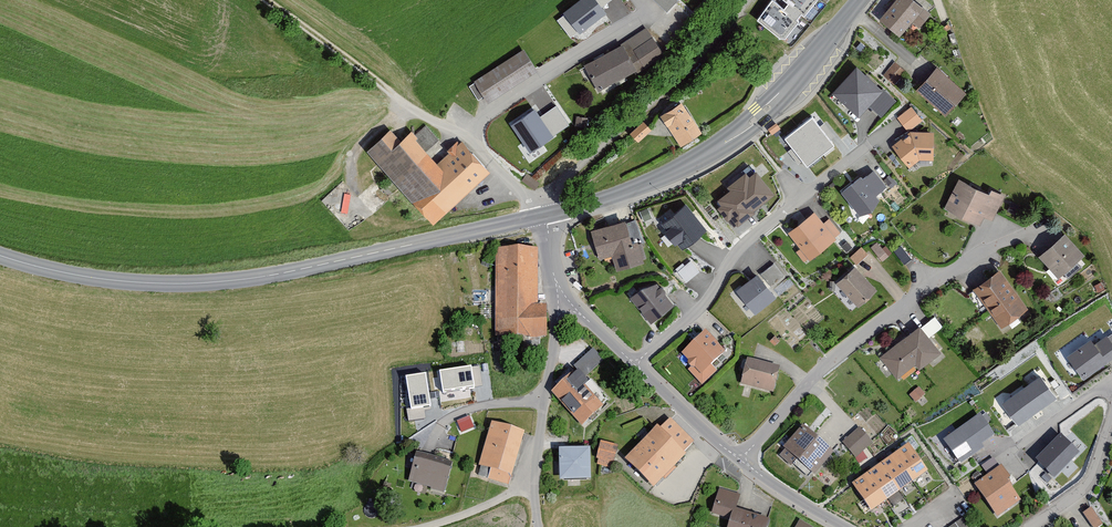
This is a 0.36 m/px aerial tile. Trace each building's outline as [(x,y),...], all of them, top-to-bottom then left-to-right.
[(564,14),(579,34),(606,14),(595,0),(582,0),(564,14)] [(757,22),(783,42),(816,0),(774,0),(757,22)] [(911,0),(895,0),(878,19),(900,38),(911,25),(917,29),(929,15),(911,0)] [(644,30),(582,67),(599,94),(660,57),(644,30)] [(536,74),(522,51),(471,83),(473,86),(468,89),(477,103),(483,99),(487,105),(536,74)] [(905,73),(893,64),(882,77),(894,87),(905,73)] [(964,94),(935,68),(915,91),(943,117),(964,94)] [(881,92),(856,70),(834,95),(859,116),(881,92)] [(701,135),(680,104),(658,118),(679,149),(701,135)] [(920,122),(910,109),(896,119),(906,132),(920,122)] [(535,110),(511,125),(530,153),(553,137),(535,110)] [(585,119),(575,118),(573,128),(584,130),(585,119)] [(832,147),(812,121),(787,140),(807,166),(832,147)] [(649,132),(641,123),(628,135),(636,144),(649,132)] [(778,131),(774,125),(767,131),(771,137),(778,131)] [(489,175),(460,143),(458,144),(456,142),(446,152),(425,128),(414,138),(409,132),(398,142),(388,131),(365,152),(431,226),(489,175)] [(932,134),(909,133),(891,148),(908,169),(917,162),(931,162),(932,134)] [(775,197),(756,173),(749,179),(745,174),(725,190),(728,193),(716,202),(720,208),(716,211),(726,224),(730,221),(736,229),(775,197)] [(884,189),(872,173),(862,180),(860,177),(840,193),(859,216),(878,202),(874,197),(884,189)] [(895,185),(889,178),(883,182),(890,190),(895,185)] [(987,195),(957,181),(943,211),(979,228),(983,219),(991,223),(1004,198),(989,191),(987,195)] [(706,232),(685,205),(657,226),(678,253),(706,232)] [(839,235),(828,221),(822,226),(813,214),(786,235),(799,251),(795,253),(803,263),(807,260),(808,262),(835,241),(834,239),(839,235)] [(624,226),(624,222),(589,232),(597,261),(611,257),(615,271),(644,263),(640,248),(643,248),(636,223),(624,226)] [(1063,234),(1037,258),(1057,280),(1083,256),(1063,234)] [(885,255),(877,245),(870,250),(878,260),(885,255)] [(909,261),(900,249),(894,253),(902,265),(909,261)] [(866,257),(860,250),(849,259),(854,266),(866,257)] [(536,307),(536,251),(494,251),(494,338),(546,339),(546,307),(536,307)] [(686,279),(701,268),(691,255),(676,266),(686,279)] [(783,279),(772,265),(759,276),(756,273),(733,290),(754,317),(776,300),(768,290),(783,279)] [(875,294),(854,269),(836,285),(857,309),(875,294)] [(1027,309),(998,271),(971,291),(1000,329),(1027,309)] [(655,284),(640,288),(628,299),(649,324),(673,305),(655,284)] [(896,381),(914,367),(918,372),(940,353),(928,339),(942,328),(934,318),(920,329),(918,327),(878,359),(896,381)] [(724,354),(704,333),(680,356),(690,367),(687,371),(701,386),(715,373),(710,367),(724,354)] [(1088,341),(1066,357),(1082,379),(1111,358),(1111,335),(1108,338),(1106,335),(1091,345),(1088,341)] [(778,343),(774,337),(769,341),(774,346),(778,343)] [(601,361),(592,351),(577,366),(585,375),(601,361)] [(779,370),(746,362),(740,387),(772,396),(779,370)] [(481,366),(441,370),(443,391),(483,387),(481,366)] [(433,373),(408,375),(411,408),(436,406),(433,373)] [(572,379),(570,377),(550,396),(580,428),(601,408),(583,389),(588,383),(578,373),(572,379)] [(1055,399),(1041,379),(1004,406),(1018,425),(1055,399)] [(924,397),(919,390),(909,398),(914,405),(924,397)] [(409,417),(422,416),(421,408),(409,409),(409,417)] [(470,414),(457,419),(461,429),(474,424),(470,414)] [(993,437),(980,419),(945,445),(960,466),(983,449),(980,446),(993,437)] [(692,444),(669,422),(658,433),(655,430),(622,463),(652,491),(684,458),(681,456),(692,444)] [(523,435),(491,425),(478,468),(480,469),(478,477),(487,480),(486,482),(507,488),(523,435)] [(831,456),(801,430),(782,452),(784,453),(779,458),(791,468),(793,466),(808,479),(810,476),(812,478),(831,456)] [(871,446),(858,431),(842,446),(855,460),(871,446)] [(1077,456),(1059,438),(1034,464),(1052,482),(1077,456)] [(617,449),(600,445),(596,461),(597,461),(596,466),(612,470),(617,449)] [(927,474),(907,448),(851,490),(871,516),(927,474)] [(588,451),(558,453),(559,484),(590,482),(588,451)] [(451,464),(416,454),(408,482),(443,492),(451,464)] [(1011,482),(1001,467),(999,469),(993,460),(981,469),(987,477),(973,486),(996,519),(1019,503),(1007,485),(1011,482)] [(718,491),(710,516),(729,522),(727,526),(766,526),(768,522),(735,512),(739,498),(718,491)] [(1090,510),(1082,516),(1090,526),(1100,526),(1102,526),(1090,510)]
